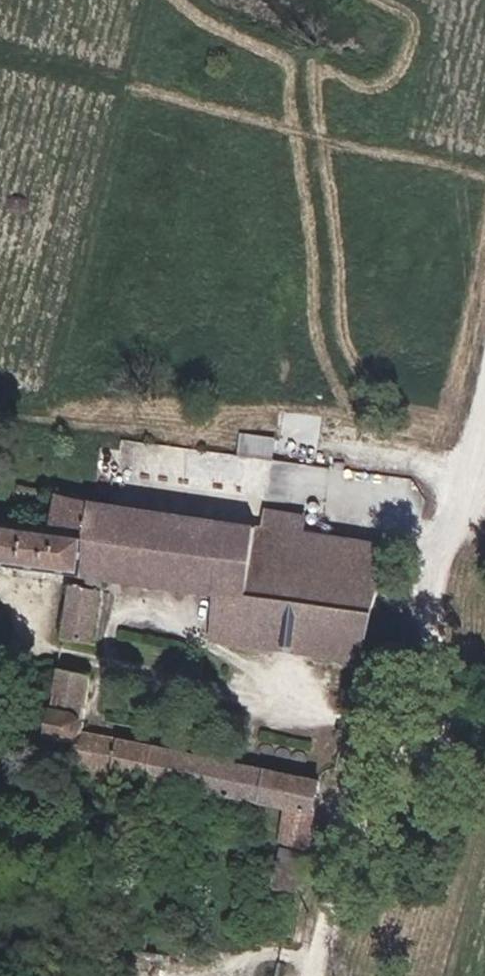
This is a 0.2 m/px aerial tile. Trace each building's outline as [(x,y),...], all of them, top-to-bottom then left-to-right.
[(240,451),(278,454),(280,433),(242,430),(240,451)] [(358,658),(384,547),(196,517),(89,499),(55,491),(50,526),(0,519),(0,562),(71,573),(59,635),(95,643),(105,579),(217,595),(213,631),(358,658)] [(143,781),(308,813),(318,777),(84,735),(79,718),(88,675),(53,669),(48,696),(40,696),(39,705),(46,706),(45,717),(36,717),(35,724),(42,726),(42,738),(67,744),(65,764),(143,781)]
